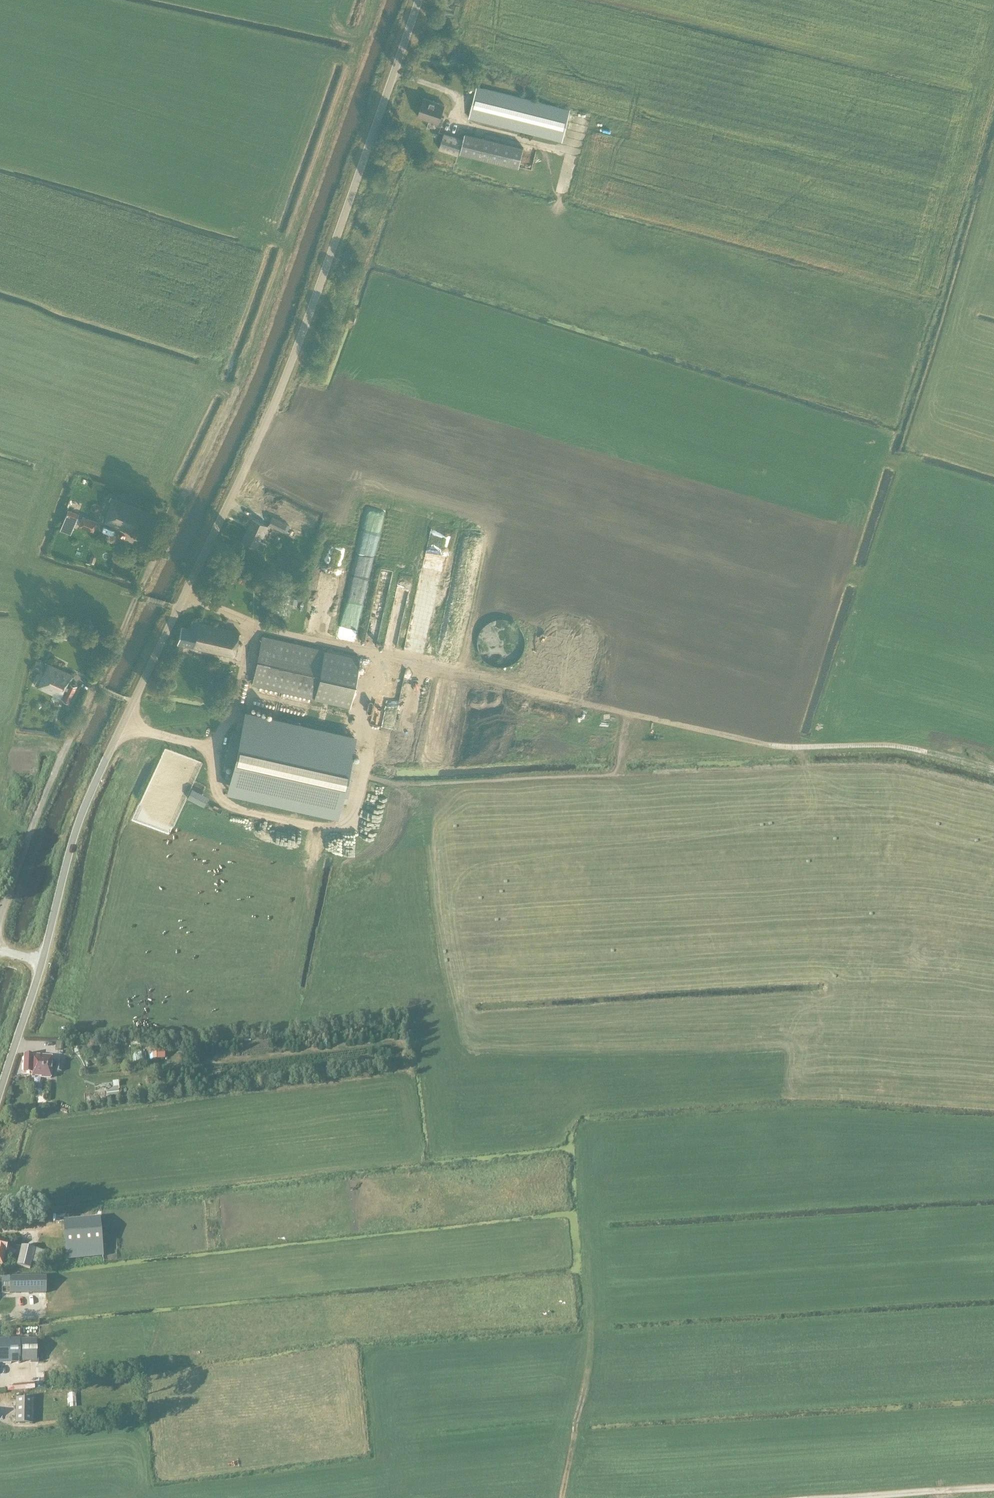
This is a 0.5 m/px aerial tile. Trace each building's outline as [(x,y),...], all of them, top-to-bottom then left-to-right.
[(477,86),(469,118),(562,140),(570,109),(477,86)] [(424,98),(418,116),(437,123),(437,125),(441,126),(444,117),(440,116),(444,105),(424,98)] [(438,149),(457,156),(462,139),(443,133),(438,149)] [(465,133),(460,153),(518,167),(523,147),(465,133)] [(105,522),(139,536),(148,512),(115,499),(105,522)] [(64,520),(75,524),(78,513),(68,509),(64,520)] [(82,515),(78,525),(94,531),(98,521),(82,515)] [(269,523),(286,530),(288,525),(286,524),(287,523),(272,516),(269,523)] [(252,519),(242,540),(262,550),(266,543),(259,540),(261,536),(263,537),(268,526),(252,519)] [(361,606),(368,551),(354,549),(346,604),(361,606)] [(330,585),(335,586),(338,569),(333,568),(334,564),(325,563),(320,596),(328,597),(330,585)] [(374,607),(382,608),(389,568),(380,566),(374,607)] [(517,615),(479,617),(482,666),(521,664),(517,615)] [(190,627),(181,625),(177,644),(233,656),(238,631),(192,620),(190,627)] [(360,657),(324,650),(262,636),(252,684),(315,699),(351,706),(360,657)] [(44,671),(37,686),(61,697),(69,701),(76,685),(69,681),(72,674),(45,662),(41,670),(44,671)] [(255,703),(265,699),(263,691),(252,694),(255,703)] [(356,735),(245,710),(227,792),(338,816),(356,735)] [(372,712),(370,720),(380,721),(381,714),(372,712)] [(54,1050),(62,1053),(65,1045),(57,1042),(54,1050)] [(51,1056),(33,1056),(25,1055),(24,1072),(32,1073),(32,1078),(35,1079),(35,1078),(41,1078),(41,1079),(50,1079),(51,1056)] [(87,1087),(86,1080),(77,1082),(78,1089),(87,1087)] [(104,1090),(96,1091),(97,1099),(105,1098),(104,1090)] [(73,1097),(75,1107),(89,1105),(88,1095),(73,1097)] [(100,1218),(64,1221),(67,1260),(103,1257),(100,1218)] [(6,1246),(7,1243),(0,1241),(0,1264),(2,1265),(5,1251),(8,1252),(9,1247),(6,1246)] [(17,1265),(34,1270),(36,1264),(41,1265),(45,1252),(22,1246),(17,1265)] [(46,1277),(10,1277),(10,1294),(46,1293),(46,1277)] [(17,1363),(21,1363),(21,1361),(39,1361),(38,1339),(0,1339),(0,1363),(17,1363)] [(35,1389),(34,1383),(13,1385),(13,1391),(35,1389)] [(16,1423),(33,1424),(33,1399),(16,1398),(16,1423)]
